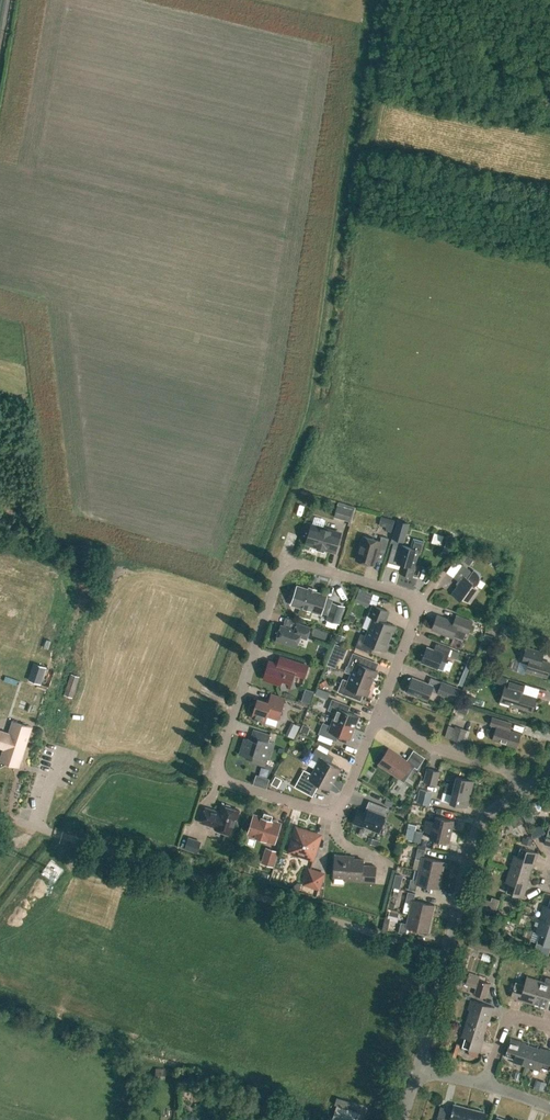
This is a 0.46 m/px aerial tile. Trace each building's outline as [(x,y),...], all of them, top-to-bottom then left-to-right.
[(334,517),(349,522),(354,507),(341,503),(341,506),(337,505),(334,517)] [(382,515),(379,524),(387,527),(385,530),(391,532),(395,520),(382,515)] [(397,522),(392,537),(395,538),(403,541),(409,523),(400,521),(398,520),(397,522)] [(313,546),(315,545),(327,549),(328,550),(332,551),(333,550),(335,551),(340,533),(312,525),(307,543),(309,543),(309,545),(313,546)] [(378,549),(385,551),(389,538),(381,536),(380,541),(363,536),(356,559),(374,564),(378,549)] [(398,562),(402,563),(400,572),(412,575),(414,566),(413,566),(417,552),(420,553),(423,541),(413,538),(410,547),(402,545),(401,550),(392,547),(388,561),(397,564),(398,562)] [(458,556),(450,568),(456,572),(464,560),(458,556)] [(462,598),(470,604),(480,590),(476,588),(477,586),(478,586),(480,584),(481,580),(481,575),(478,572),(475,570),(473,572),(462,564),(453,577),(460,582),(451,593),(460,600),(462,598)] [(292,603),(326,614),(332,598),(326,596),(297,587),(292,603)] [(333,603),(327,619),(338,622),(343,606),(333,603)] [(375,613),(368,629),(389,638),(392,632),(393,632),(396,626),(384,621),(383,619),(386,610),(373,605),(370,611),(375,613)] [(347,619),(354,622),(357,615),(350,612),(347,619)] [(431,629),(452,637),(455,629),(468,633),(472,621),(456,615),(454,621),(437,614),(431,629)] [(310,627),(297,623),(295,629),(281,625),(276,638),(297,645),(300,636),(307,638),(310,627)] [(330,641),(332,633),(315,628),(313,635),(330,641)] [(355,647),(368,652),(371,645),(386,651),(389,644),(387,643),(389,638),(368,629),(366,636),(361,633),(355,647)] [(337,641),(343,644),(347,636),(340,633),(337,641)] [(484,639),(493,642),(495,636),(486,633),(484,639)] [(336,643),(332,655),(344,660),(349,648),(336,643)] [(427,647),(421,661),(437,668),(441,660),(446,662),(448,655),(427,647)] [(455,654),(460,657),(451,675),(464,681),(476,655),(458,647),(455,654)] [(547,676),(549,668),(549,663),(536,659),(538,652),(525,649),(522,661),(528,663),(526,670),(547,676)] [(353,668),(351,674),(371,682),(374,676),(375,677),(378,671),(366,666),(369,659),(353,653),(348,666),(353,668)] [(294,685),(292,677),(294,673),(304,677),(308,665),(285,658),(283,665),(269,661),(263,679),(281,684),(282,688),(288,686),(289,687),(290,686),(294,685)] [(41,684),(46,667),(36,663),(30,680),(41,684)] [(79,676),(71,673),(64,694),(72,697),(79,676)] [(337,691),(353,698),(356,691),(368,695),(371,689),(369,688),(371,682),(351,674),(348,681),(343,678),(337,691)] [(497,682),(507,686),(509,679),(499,676),(497,682)] [(412,677),(407,692),(427,700),(433,685),(412,677)] [(456,700),(460,689),(442,681),(437,693),(456,700)] [(509,704),(532,711),(537,697),(522,693),(524,686),(509,681),(507,689),(504,688),(499,703),(508,706),(509,704)] [(257,720),(259,721),(259,720),(262,720),(266,721),(266,720),(267,716),(278,720),(285,698),(271,693),(268,701),(257,698),(255,704),(253,704),(251,705),(250,707),(250,709),(251,711),(253,712),(251,716),(254,718),(257,719),(257,720)] [(465,701),(474,704),(477,696),(467,693),(465,701)] [(308,703),(310,697),(302,694),(300,700),(308,703)] [(333,719),(354,727),(358,716),(348,712),(350,706),(332,699),(328,709),(336,713),(333,719)] [(492,740),(517,747),(521,733),(507,729),(509,722),(492,717),(490,724),(491,724),(488,736),(493,737),(492,740)] [(318,733),(336,740),(339,734),(349,739),(354,727),(333,719),(331,726),(323,722),(318,733)] [(4,748),(0,759),(0,760),(14,764),(19,766),(20,762),(30,730),(31,727),(26,725),(13,721),(9,733),(4,731),(0,730),(0,747),(4,748)] [(286,734),(294,738),(300,726),(292,722),(286,734)] [(304,724),(301,731),(308,734),(311,727),(304,724)] [(449,725),(445,736),(466,743),(470,730),(455,725),(455,727),(449,725)] [(244,738),(239,754),(252,758),(252,760),(253,762),(255,763),(257,763),(258,762),(260,761),(261,757),(269,759),(274,743),(268,741),(270,735),(254,730),(251,740),(244,738)] [(315,768),(334,779),(340,768),(330,763),(333,757),(316,747),(310,758),(318,762),(315,768)] [(406,760),(389,748),(378,763),(400,778),(410,763),(417,768),(421,763),(410,755),(406,760)] [(298,780),(316,790),(319,784),(329,789),(334,779),(315,768),(312,774),(304,770),(298,780)] [(440,771),(427,768),(423,781),(436,785),(440,771)] [(273,783),(279,787),(283,779),(277,775),(273,783)] [(445,787),(470,794),(474,781),(456,776),(454,784),(446,782),(445,787)] [(449,802),(467,807),(470,794),(445,787),(444,792),(452,794),(449,802)] [(417,802),(430,805),(433,792),(420,789),(417,802)] [(363,825),(379,831),(385,816),(384,816),(387,808),(369,801),(364,813),(358,810),(353,822),(362,826),(363,825)] [(226,804),(224,805),(222,804),(220,812),(205,807),(201,822),(215,827),(215,828),(232,834),(239,810),(231,807),(230,805),(226,804)] [(248,833),(257,836),(258,838),(263,839),(264,838),(274,841),(280,823),(278,822),(277,821),(273,819),(271,820),(254,815),(248,833)] [(424,825),(451,832),(454,820),(435,816),(434,822),(426,820),(424,825)] [(414,840),(417,824),(409,822),(406,838),(414,840)] [(430,838),(449,843),(451,832),(424,825),(423,831),(431,833),(430,838)] [(316,835),(297,829),(290,851),(312,858),(318,838),(316,835)] [(185,848),(199,852),(203,839),(193,836),(194,834),(190,833),(185,848)] [(367,842),(375,845),(377,838),(369,836),(367,842)] [(520,843),(529,845),(531,840),(522,837),(520,843)] [(261,862),(274,866),(279,850),(266,846),(261,862)] [(509,868),(529,874),(531,868),(532,868),(537,852),(520,847),(517,856),(513,854),(509,868)] [(419,870),(441,875),(444,861),(424,856),(425,850),(418,848),(415,858),(421,859),(419,870)] [(353,858),(353,859),(346,859),(346,856),(335,855),(333,876),(344,877),(344,879),(375,882),(376,866),(363,865),(363,859),(353,858)] [(506,892),(523,897),(528,882),(526,881),(529,874),(509,868),(504,882),(509,883),(506,892)] [(309,869),(304,883),(319,888),(323,873),(309,869)] [(408,889),(416,891),(417,884),(438,889),(441,875),(419,870),(416,880),(411,879),(408,889)] [(409,913),(431,918),(434,905),(414,900),(415,893),(407,891),(405,902),(411,903),(409,913)] [(491,901),(489,909),(495,911),(499,900),(492,897),(491,901)] [(549,922),(549,899),(548,906),(544,905),(539,919),(549,922)] [(397,912),(389,911),(387,919),(395,921),(397,912)] [(398,932),(406,934),(407,927),(428,932),(431,918),(409,913),(406,923),(401,922),(398,932)] [(549,946),(549,922),(539,919),(535,932),(539,934),(537,942),(549,946)] [(532,1004),(532,1002),(539,980),(526,976),(523,984),(515,981),(510,997),(532,1004)] [(490,983),(479,979),(474,994),(485,998),(490,983)] [(546,1007),(549,999),(549,983),(539,980),(532,1002),(546,1007)] [(465,1023),(485,1029),(487,1022),(488,1022),(493,1006),(471,999),(468,1008),(467,1008),(467,1009),(469,1009),(465,1023)] [(462,1046),(479,1052),(484,1036),(483,1036),(485,1029),(465,1023),(461,1036),(465,1037),(462,1046)] [(512,1062),(526,1066),(532,1046),(525,1044),(525,1043),(510,1038),(505,1055),(514,1057),(512,1062)] [(540,1070),(541,1066),(549,1069),(549,1068),(549,1050),(540,1047),(539,1048),(532,1046),(526,1066),(540,1070)] [(534,1078),(531,1087),(543,1090),(546,1082),(534,1078)] [(468,1108),(453,1104),(449,1119),(465,1119),(468,1108)] [(337,1105),(333,1118),(337,1119),(336,1119),(339,1119),(355,1119),(356,1118),(358,1112),(337,1105)] [(484,1112),(468,1108),(465,1119),(481,1119),(484,1112)]
